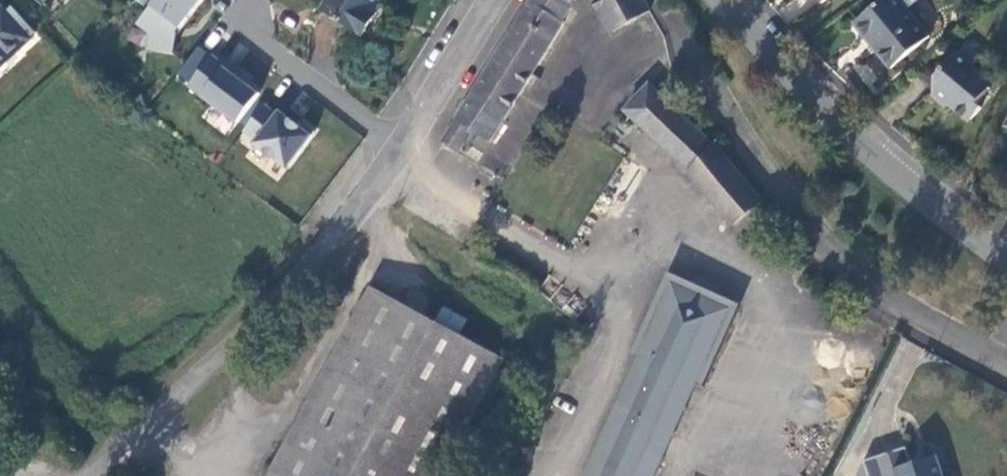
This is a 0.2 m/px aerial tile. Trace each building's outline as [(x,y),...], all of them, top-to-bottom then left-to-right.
[(162,56),(201,0),(151,0),(133,24),(147,33),(141,41),(162,56)] [(322,10),(363,35),(376,15),(371,12),(378,0),(328,0),(322,10)] [(453,118),(468,127),(484,138),(537,55),(567,0),(525,0),(453,118)] [(605,33),(644,8),(640,0),(587,0),(605,33)] [(901,0),(883,0),(859,20),(880,46),(877,49),(893,66),(931,35),(901,0)] [(0,10),(0,69),(32,39),(3,7),(0,10)] [(173,81),(238,121),(259,87),(194,47),(173,81)] [(982,78),(955,54),(924,88),(924,99),(935,109),(943,108),(962,126),(976,112),(972,107),(988,90),(978,82),(982,78)] [(710,145),(708,140),(646,86),(622,111),(686,170),(710,145)] [(235,140),(287,173),(314,130),(262,97),(235,140)] [(444,128),(459,141),(468,127),(453,118),(444,128)] [(444,128),(435,139),(453,150),(459,141),(444,128)] [(755,200),(710,145),(686,170),(729,223),(755,200)] [(722,304),(688,381),(693,383),(729,301),(661,271),(625,353),(630,355),(664,279),(693,291),(704,296),(722,304)] [(688,381),(722,304),(704,296),(700,306),(689,301),(693,291),(664,279),(630,355),(625,367),(577,475),(646,475),(688,381)] [(367,286),(262,475),(434,475),(499,357),(455,332),(462,318),(439,305),(432,319),(367,286)] [(704,296),(693,291),(689,301),(700,306),(704,296)] [(913,464),(910,447),(867,456),(855,473),(855,475),(942,475),(939,459),(913,464)]
